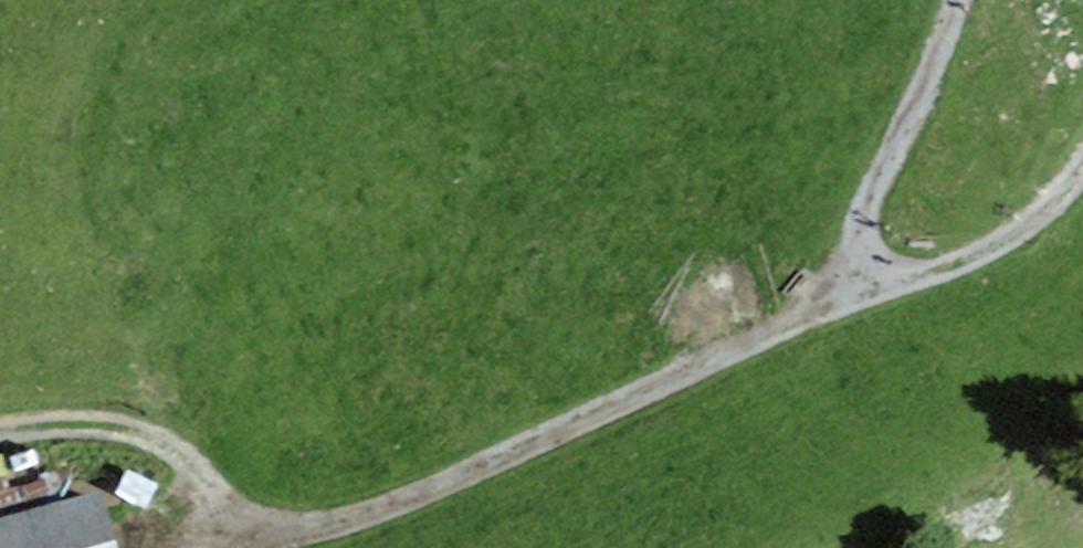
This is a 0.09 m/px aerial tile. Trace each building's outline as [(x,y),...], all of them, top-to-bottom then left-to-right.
[(0,531),(0,547),(138,547),(121,494),(0,531)]
